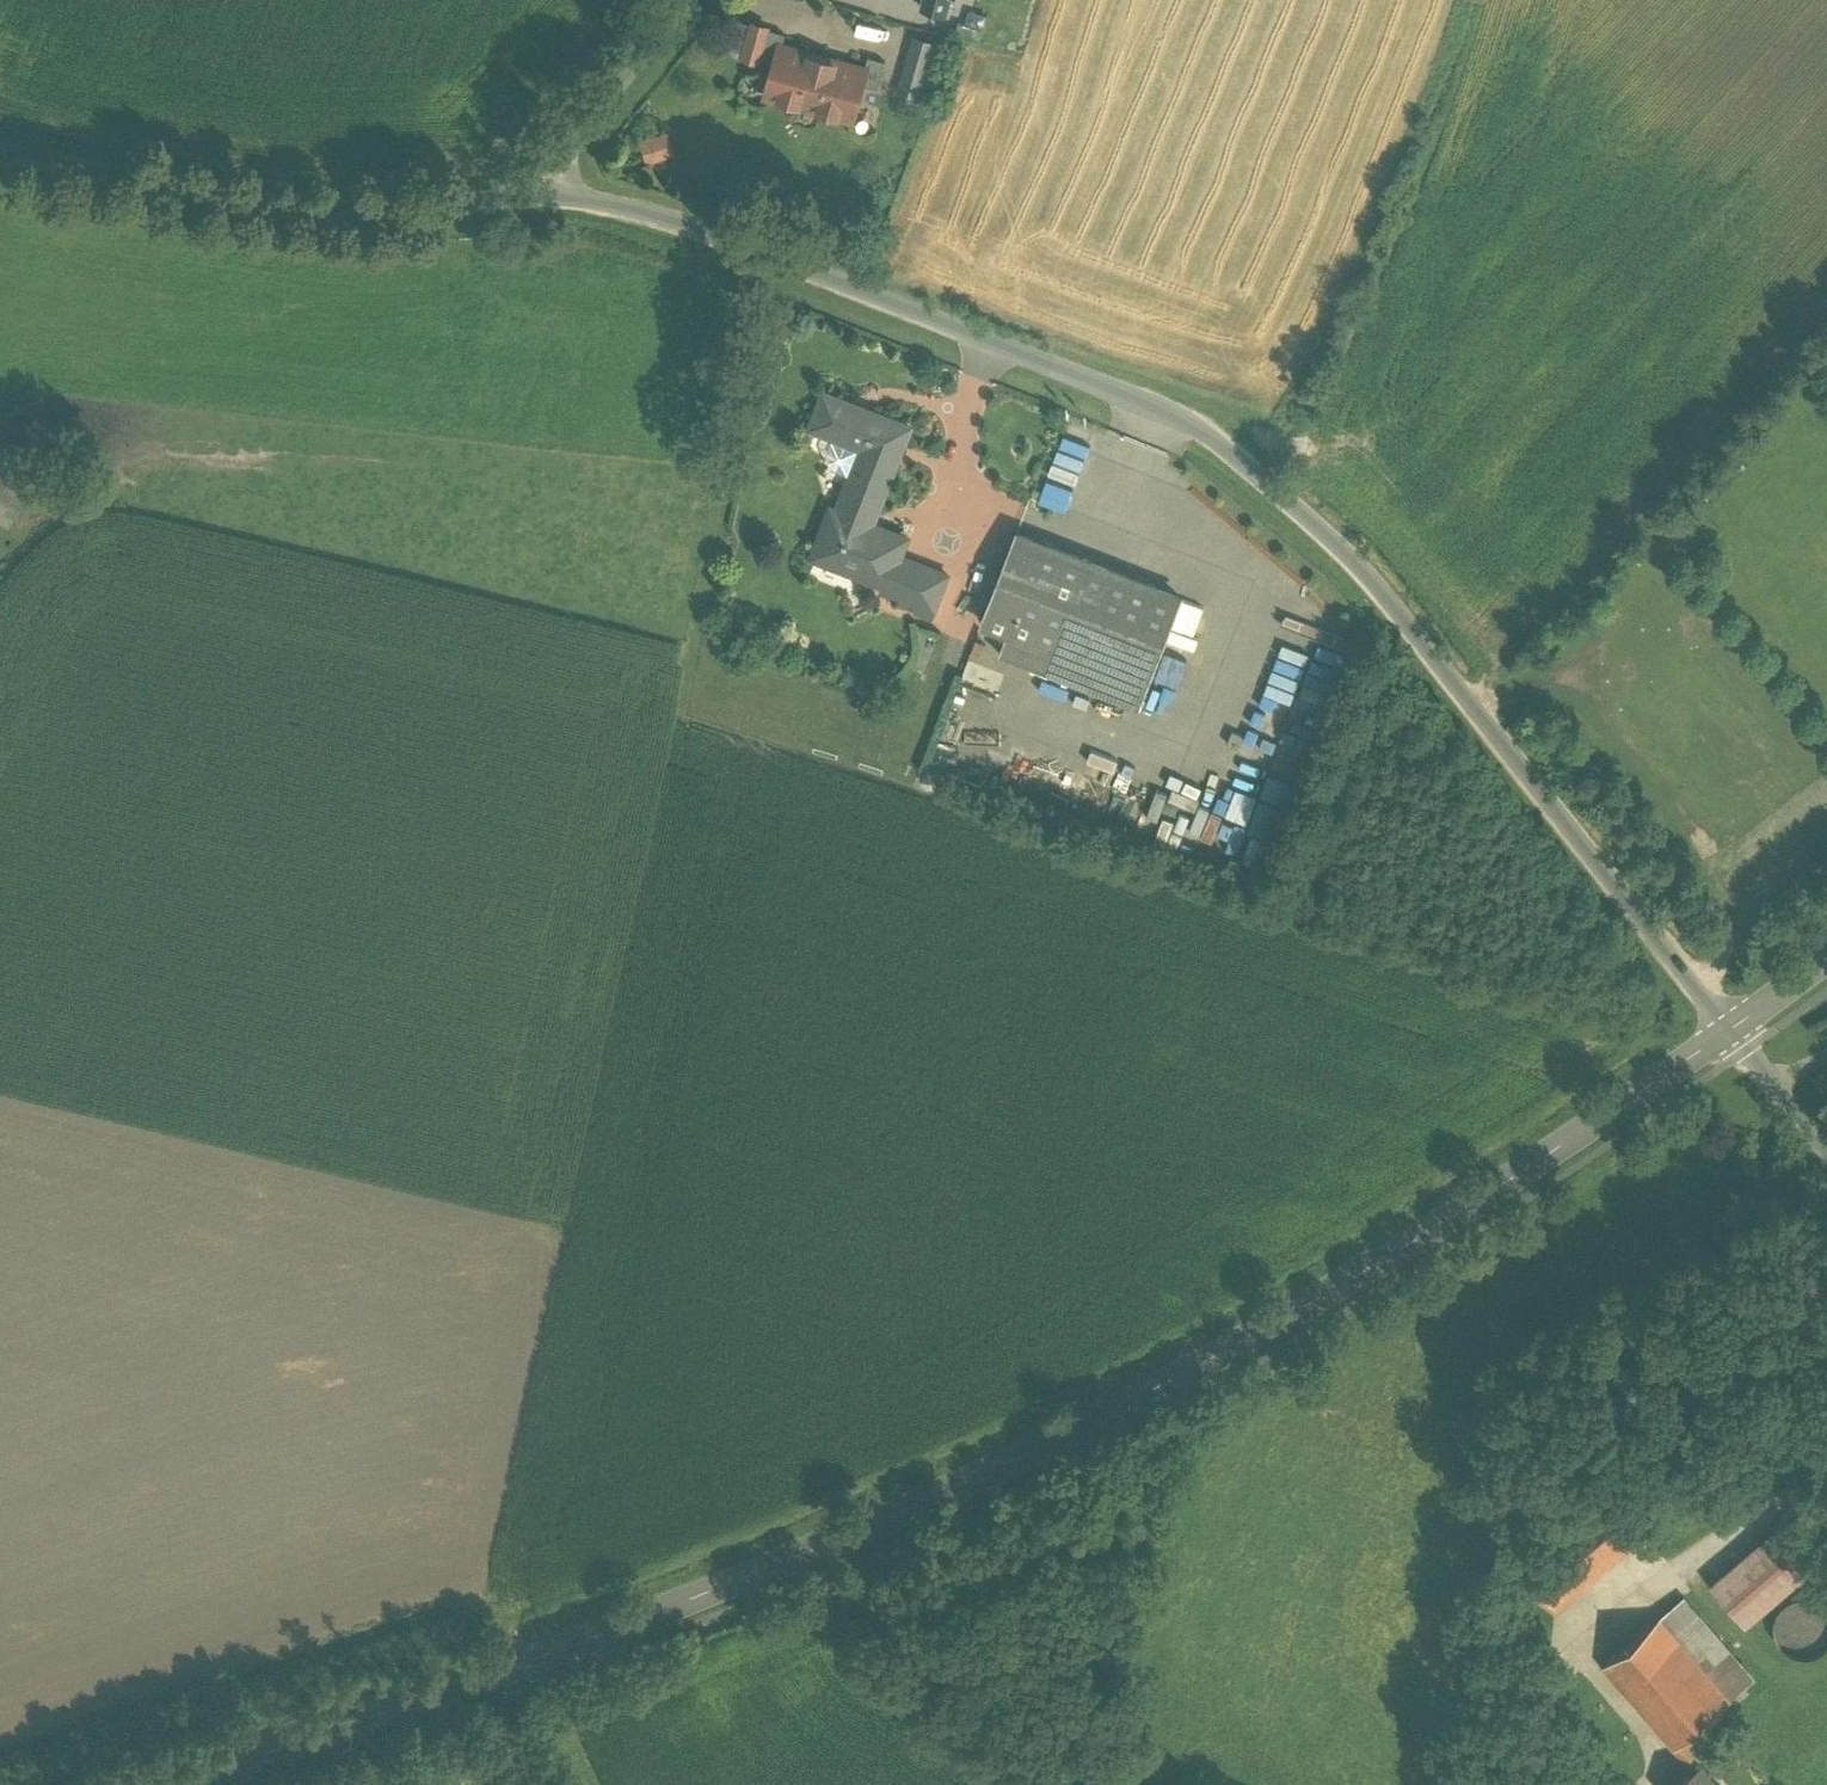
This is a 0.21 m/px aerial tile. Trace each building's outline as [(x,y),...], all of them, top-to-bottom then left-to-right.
[(923,6),(947,13),(951,0),(925,0),(923,6)] [(984,28),(960,21),(957,34),(981,41),(984,28)] [(787,32),(770,27),(762,55),(777,59),(781,45),(783,45),(787,32)] [(783,45),(781,45),(777,59),(768,93),(855,117),(865,84),(869,69),(867,69),(783,45)] [(888,60),(870,56),(867,69),(869,69),(865,84),(880,88),(888,60)] [(867,448),(860,468),(856,466),(839,511),(833,509),(815,555),(887,583),(889,584),(900,555),(907,538),(872,524),(911,426),(826,393),(813,427),(867,448)] [(1182,596),(1018,532),(983,621),(1147,685),(1182,596)] [(949,574),(900,555),(889,584),(887,583),(884,590),(921,604),(918,611),(932,617),(949,574)] [(1820,1558),(1789,1521),(1771,1537),(1802,1573),(1820,1558)] [(1771,1536),(1715,1584),(1747,1621),(1803,1573),(1802,1573),(1771,1537),(1771,1536)] [(1806,1595),(1798,1597),(1792,1599),(1788,1602),(1784,1605),(1780,1610),(1777,1615),(1777,1618),(1776,1622),(1775,1627),(1776,1632),(1777,1635),(1778,1638),(1780,1643),(1783,1647),(1786,1649),(1789,1651),(1792,1653),(1797,1655),(1803,1657),(1809,1657),(1813,1656),(1817,1655),(1822,1652),(1826,1649),(1826,1604),(1826,1603),(1822,1600),(1815,1597),(1806,1595)] [(1755,1678),(1685,1596),(1605,1665),(1676,1747),(1755,1678)] [(1676,1784),(1720,1784),(1701,1763),(1676,1784)]
